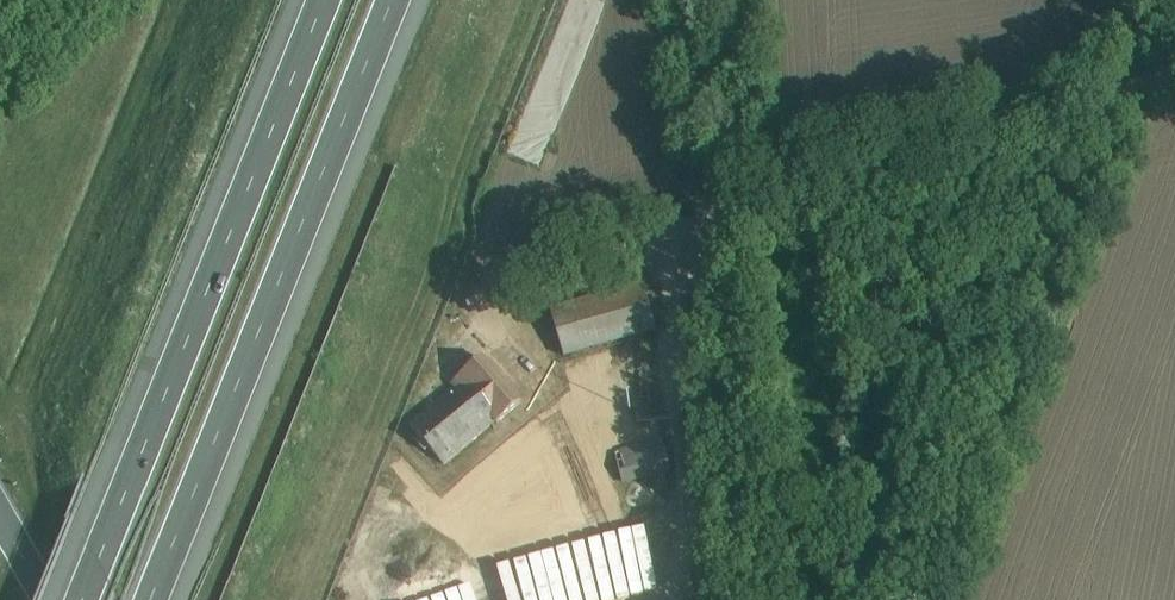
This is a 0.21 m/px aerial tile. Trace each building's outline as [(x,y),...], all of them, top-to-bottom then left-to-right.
[(550,310),(557,333),(563,356),(655,329),(642,284),(550,310)] [(409,424),(425,443),(444,466),(495,422),(496,424),(520,404),(481,357),(452,382),(455,386),(409,424)] [(663,440),(614,452),(622,483),(671,471),(663,440)] [(589,582),(582,557),(572,560),(580,585),(589,582)] [(539,599),(582,599),(581,589),(568,591),(566,576),(536,580),(539,599)]
